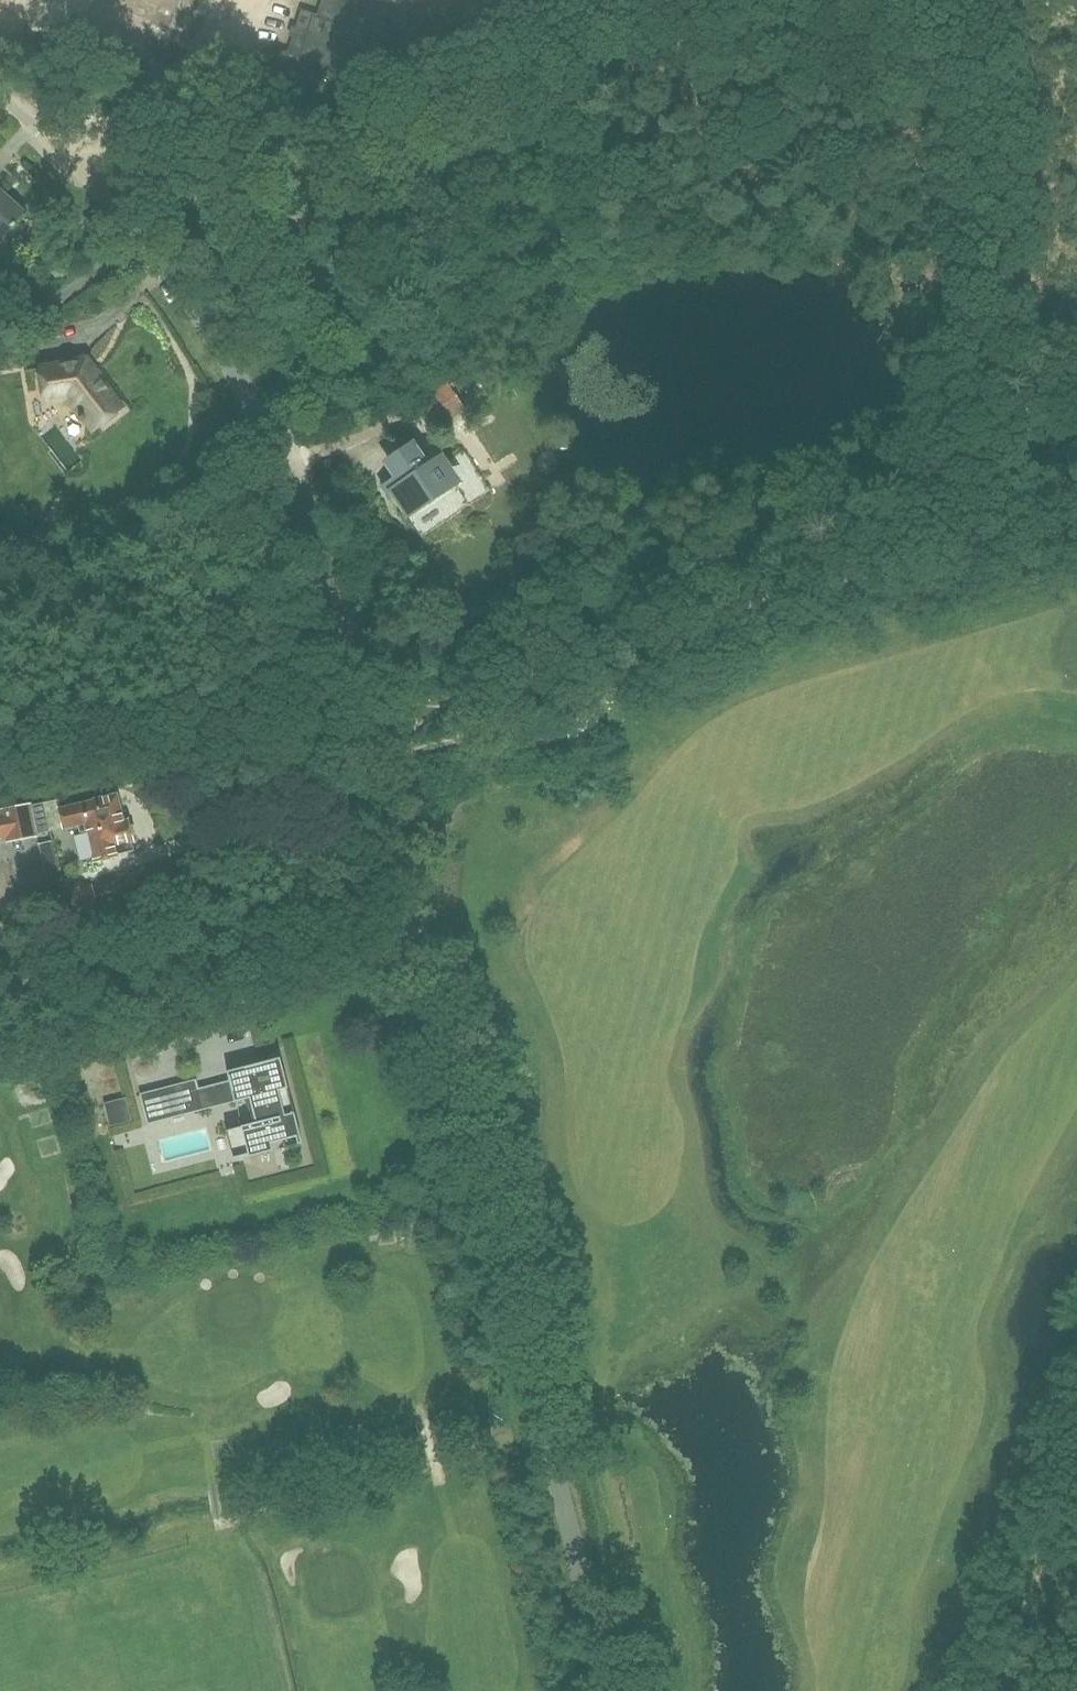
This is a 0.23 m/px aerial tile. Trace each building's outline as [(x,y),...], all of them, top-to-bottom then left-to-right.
[(373,77),(432,52),(434,53),(447,11),(413,0),(321,0),(317,14),(302,9),(296,27),(292,26),(289,35),(293,36),(289,52),(278,48),(274,60),(269,59),(265,76),(270,77),(267,88),(316,102),(369,79),(372,80),(373,77)] [(1,237),(2,236),(15,248),(28,233),(16,221),(24,212),(0,191),(0,236),(1,237)] [(63,264),(51,273),(57,281),(69,272),(63,264)] [(86,361),(42,367),(47,402),(67,399),(90,428),(120,404),(86,361)] [(454,381),(415,406),(429,428),(468,403),(454,381)] [(383,482),(392,496),(399,491),(412,510),(454,483),(440,462),(427,471),(413,449),(392,463),(398,472),(383,482)] [(60,798),(45,801),(52,830),(79,824),(81,832),(90,830),(96,860),(136,851),(133,836),(136,835),(133,824),(130,824),(129,821),(125,822),(119,795),(97,799),(97,801),(63,809),(60,798)] [(45,801),(3,811),(3,813),(0,814),(0,840),(10,838),(10,840),(39,833),(52,830),(45,801)] [(196,1080),(141,1094),(149,1123),(203,1109),(199,1093),(231,1084),(235,1101),(251,1097),(257,1122),(241,1126),(242,1129),(231,1131),(230,1129),(226,1130),(234,1160),(273,1150),(271,1142),(296,1136),(298,1143),(303,1142),(281,1058),(227,1072),(230,1081),(198,1089),(196,1080)] [(133,1121),(127,1097),(105,1103),(111,1126),(133,1121)]
